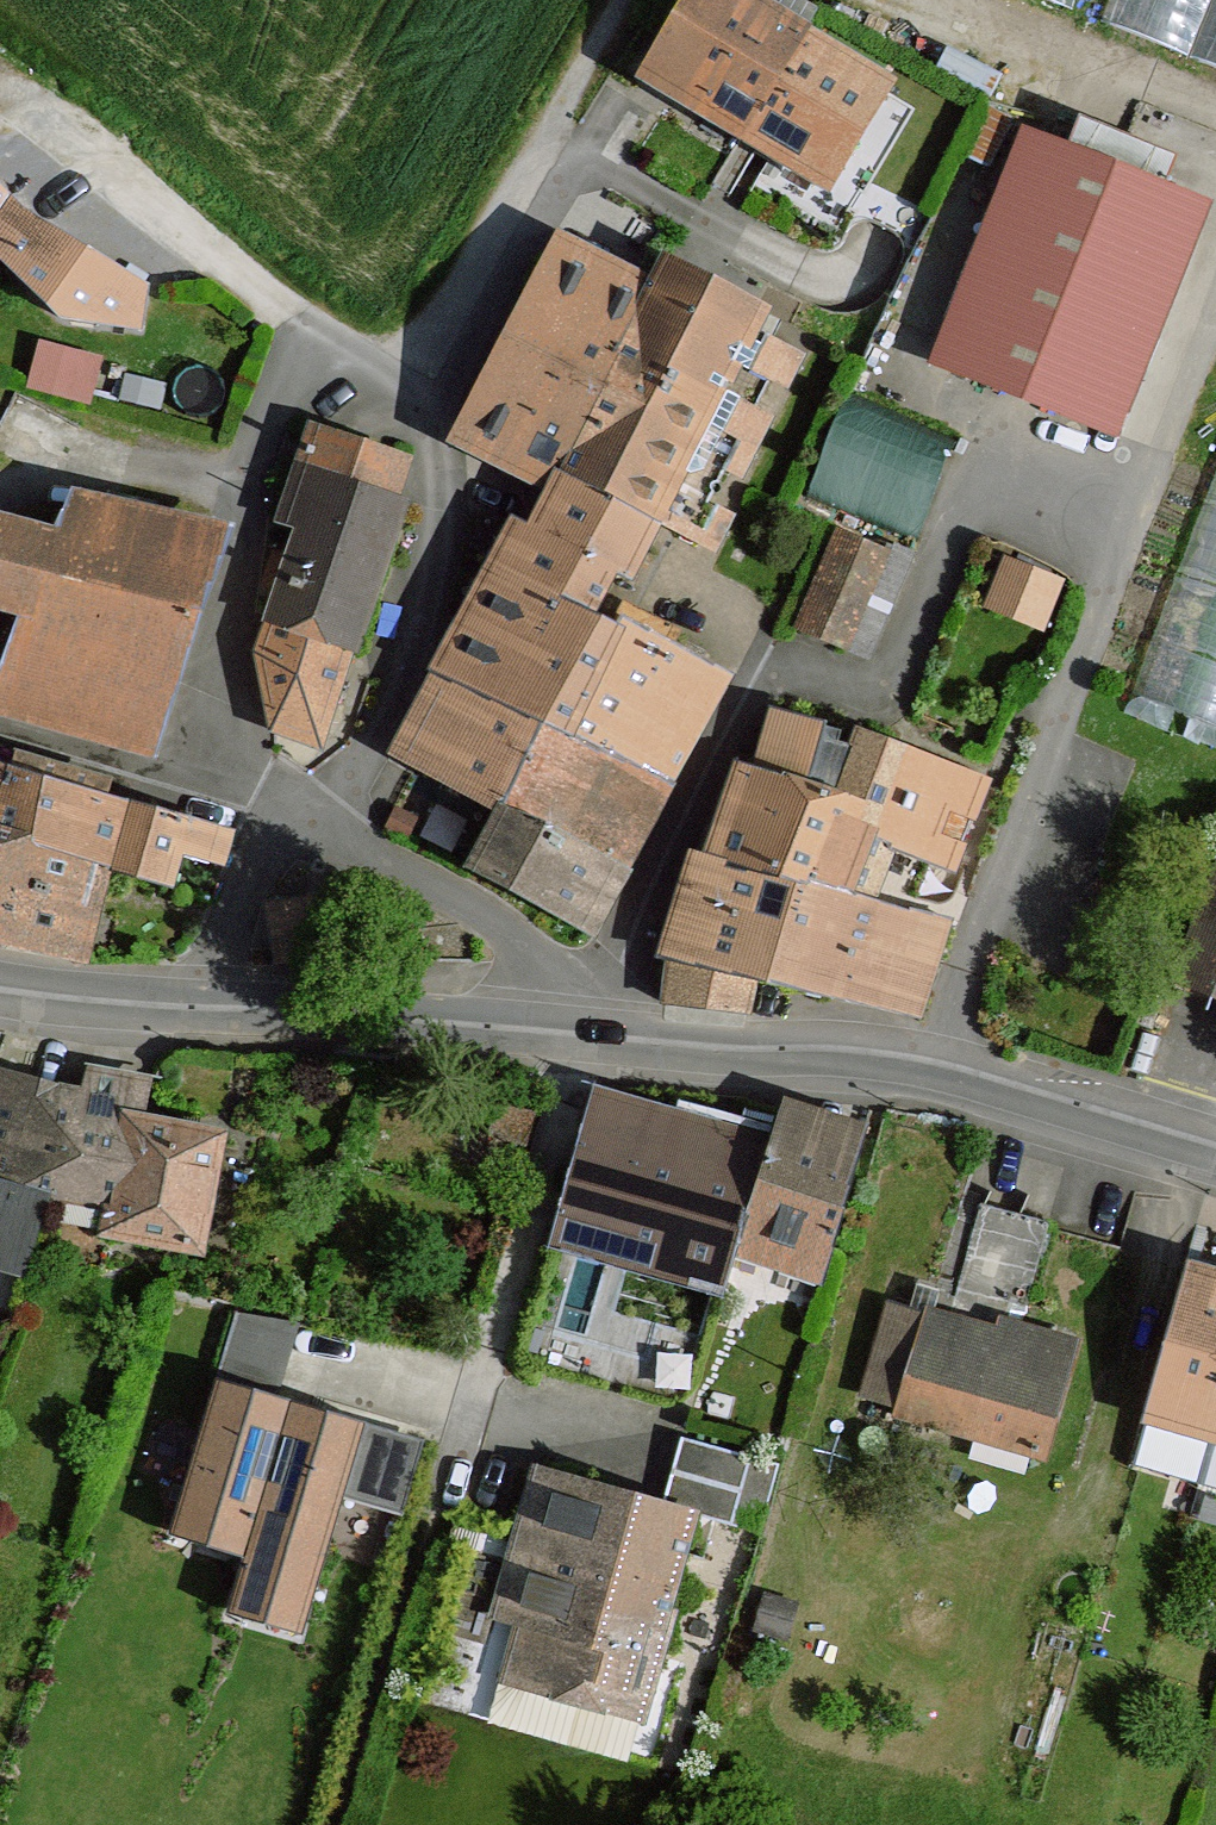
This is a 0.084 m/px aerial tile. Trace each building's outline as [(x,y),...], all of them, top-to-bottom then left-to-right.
[(632,81),(812,187),(883,71),(875,65),(883,49),(817,12),(809,24),(767,0),(681,0),(632,81)] [(1068,9),(1072,0),(1047,0),(1068,9)] [(1101,18),(1189,53),(1210,0),(1108,0),(1101,18)] [(1189,53),(1215,66),(1215,0),(1210,0),(1189,53)] [(1026,136),(939,364),(944,366),(1118,433),(1205,206),(1165,190),(1177,160),(1081,123),(1070,153),(1026,136)] [(10,198),(0,187),(0,212),(10,198)] [(60,317),(144,331),(152,286),(24,212),(10,198),(0,212),(0,256),(60,317)] [(654,294),(558,249),(455,445),(554,493),(559,480),(653,526),(711,548),(768,420),(717,399),(733,369),(787,390),(802,357),(767,341),(762,357),(745,348),(762,317),(666,271),(654,294)] [(928,528),(964,435),(851,391),(814,483),(928,528)] [(418,457),(309,418),(296,459),(406,496),(418,457)] [(296,459),(275,522),(296,528),(266,619),(355,651),(361,653),(413,499),(406,496),(296,459)] [(1132,694),(1215,725),(1215,470),(1132,694)] [(436,683),(398,757),(493,811),(616,873),(718,677),(619,623),(614,634),(591,623),(615,581),(626,585),(653,526),(559,480),(554,493),(530,542),(514,534),(436,683)] [(0,699),(0,708),(150,750),(222,533),(77,501),(63,542),(0,528),(0,529),(0,606),(31,616),(0,699)] [(835,527),(790,628),(867,661),(911,561),(835,527)] [(1012,546),(992,600),(1056,623),(1075,569),(1012,546)] [(266,619),(255,653),(271,732),(324,752),(355,651),(266,619)] [(840,734),(769,711),(749,770),(882,821),(906,749),(860,733),(854,751),(837,746),(840,734)] [(872,848),(955,879),(988,791),(933,769),(933,763),(906,749),(882,821),(874,842),(872,848)] [(0,761),(0,830),(114,870),(132,801),(0,761)] [(749,770),(735,766),(701,861),(795,893),(852,904),(872,848),(874,842),(882,821),(749,770)] [(114,870),(176,886),(186,854),(226,865),(237,830),(132,801),(114,870)] [(493,811),(463,877),(585,940),(616,873),(493,811)] [(89,960),(114,870),(0,830),(0,945),(89,960)] [(687,857),(653,962),(767,990),(909,1017),(941,925),(852,904),(795,893),(701,861),(687,857)] [(1180,987),(1215,1000),(1215,887),(1180,987)] [(103,1237),(203,1257),(227,1136),(145,1119),(151,1082),(87,1070),(84,1095),(0,1072),(0,1181),(48,1194),(108,1205),(103,1237)] [(779,1133),(596,1083),(555,1243),(581,1252),(727,1299),(740,1259),(779,1133)] [(873,1125),(790,1098),(779,1133),(740,1259),(821,1284),(873,1125)] [(23,1278),(48,1194),(0,1181),(0,1271),(23,1278)] [(1179,1263),(1140,1405),(1215,1426),(1215,1273),(1194,1267),(1179,1263)] [(936,1323),(910,1417),(1046,1455),(1076,1350),(1011,1331),(1007,1343),(949,1327),(936,1323)] [(229,1616),(307,1639),(349,1497),(398,1512),(420,1439),(220,1380),(174,1537),(246,1558),(229,1616)] [(687,1441),(667,1509),(705,1519),(762,1536),(781,1468),(687,1441)] [(516,1628),(501,1684),(649,1726),(705,1519),(667,1509),(535,1471),(490,1620),(516,1628)]
